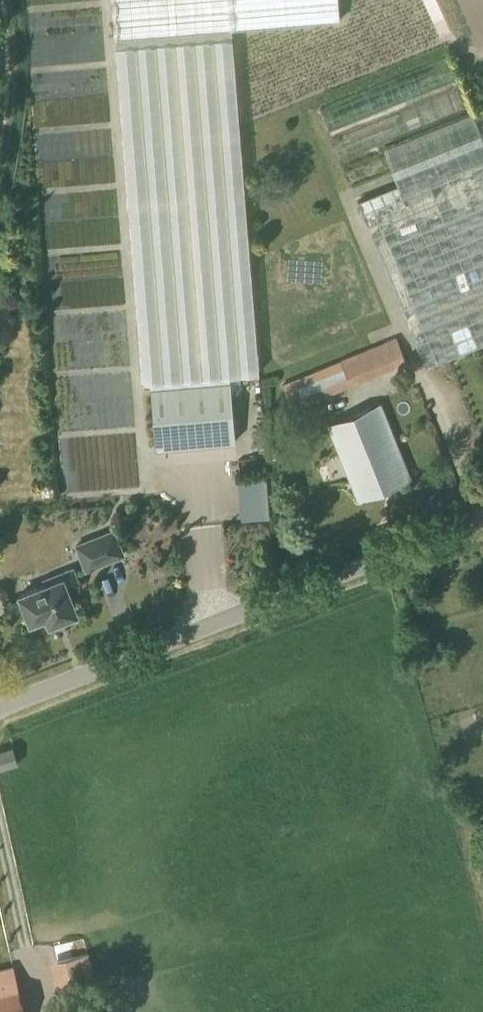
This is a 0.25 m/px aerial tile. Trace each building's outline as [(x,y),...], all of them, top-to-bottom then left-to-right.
[(151,380),(231,374),(261,372),(231,0),(113,0),(144,381),(151,380)] [(332,132),(455,83),(446,59),(322,108),(332,132)] [(342,160),(470,108),(461,86),(333,137),(342,160)] [(475,111),(385,148),(400,184),(358,200),(427,367),(482,344),(482,131),(475,111)] [(293,407),(407,361),(397,338),(342,360),(340,354),(281,378),(293,407)] [(236,439),(231,374),(151,380),(157,446),(236,439)] [(359,499),(411,477),(380,404),(328,425),(359,499)] [(87,569),(124,554),(115,530),(78,544),(87,569)] [(51,624),(79,612),(69,587),(80,583),(74,568),(45,579),(46,583),(20,594),(27,609),(24,610),(28,619),(30,618),(32,622),(48,615),(51,624)] [(19,762),(14,747),(0,751),(0,768),(19,762)] [(14,966),(0,970),(0,1011),(25,1011),(14,966)]
